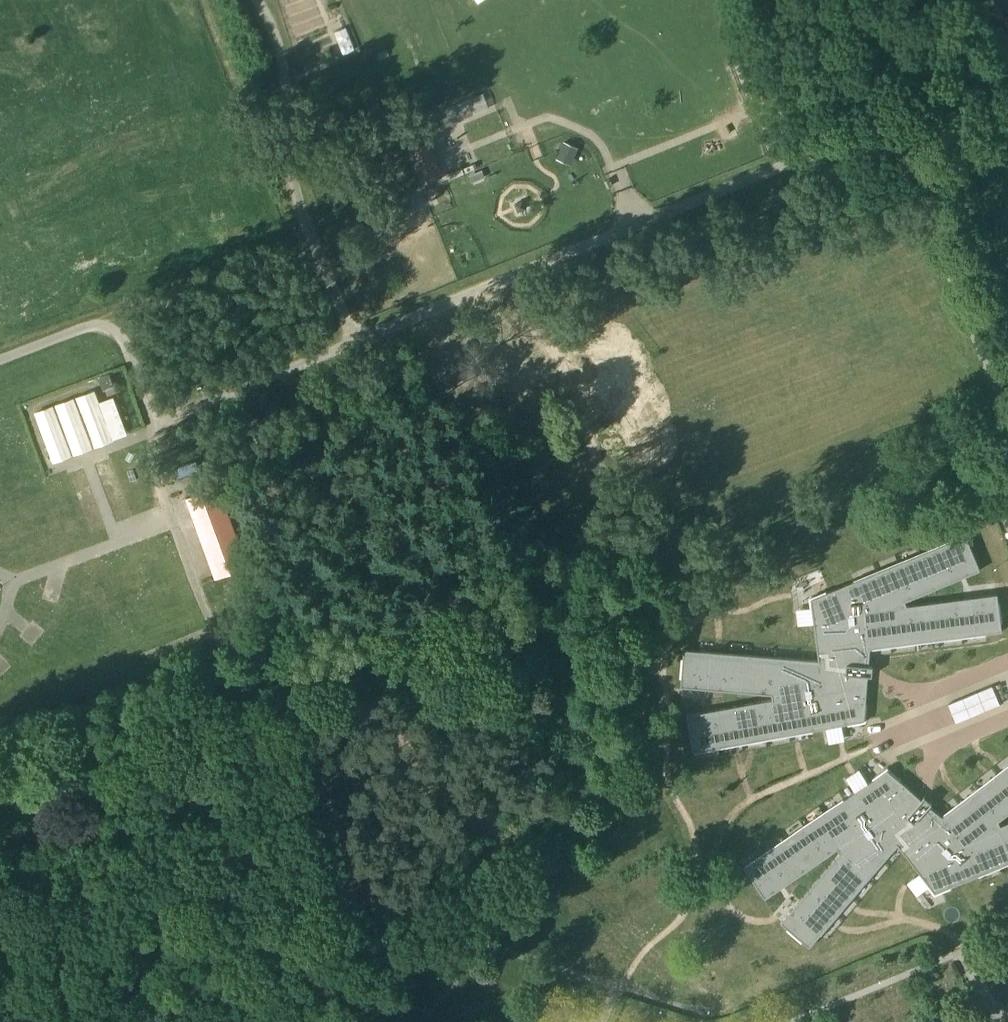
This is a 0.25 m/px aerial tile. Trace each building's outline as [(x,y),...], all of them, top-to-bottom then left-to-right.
[(452,97),(457,118),(490,109),(485,89),(452,97)] [(420,145),(429,182),(444,179),(434,141),(420,145)] [(102,376),(104,383),(112,380),(110,373),(102,376)] [(53,464),(114,442),(95,390),(34,412),(53,464)] [(248,566),(219,485),(186,497),(216,578),(248,566)] [(973,529),(816,592),(826,653),(692,642),(682,678),(771,687),(773,691),(684,701),(684,739),(855,722),(884,652),(1007,641),(1007,603),(915,612),(912,608),(992,577),(973,529)] [(866,766),(733,859),(759,885),(819,846),(822,850),(786,921),(818,942),(870,841),(929,885),(1007,853),(1007,802),(975,815),(971,810),(1007,780),(1007,731),(910,803),(866,766)]
